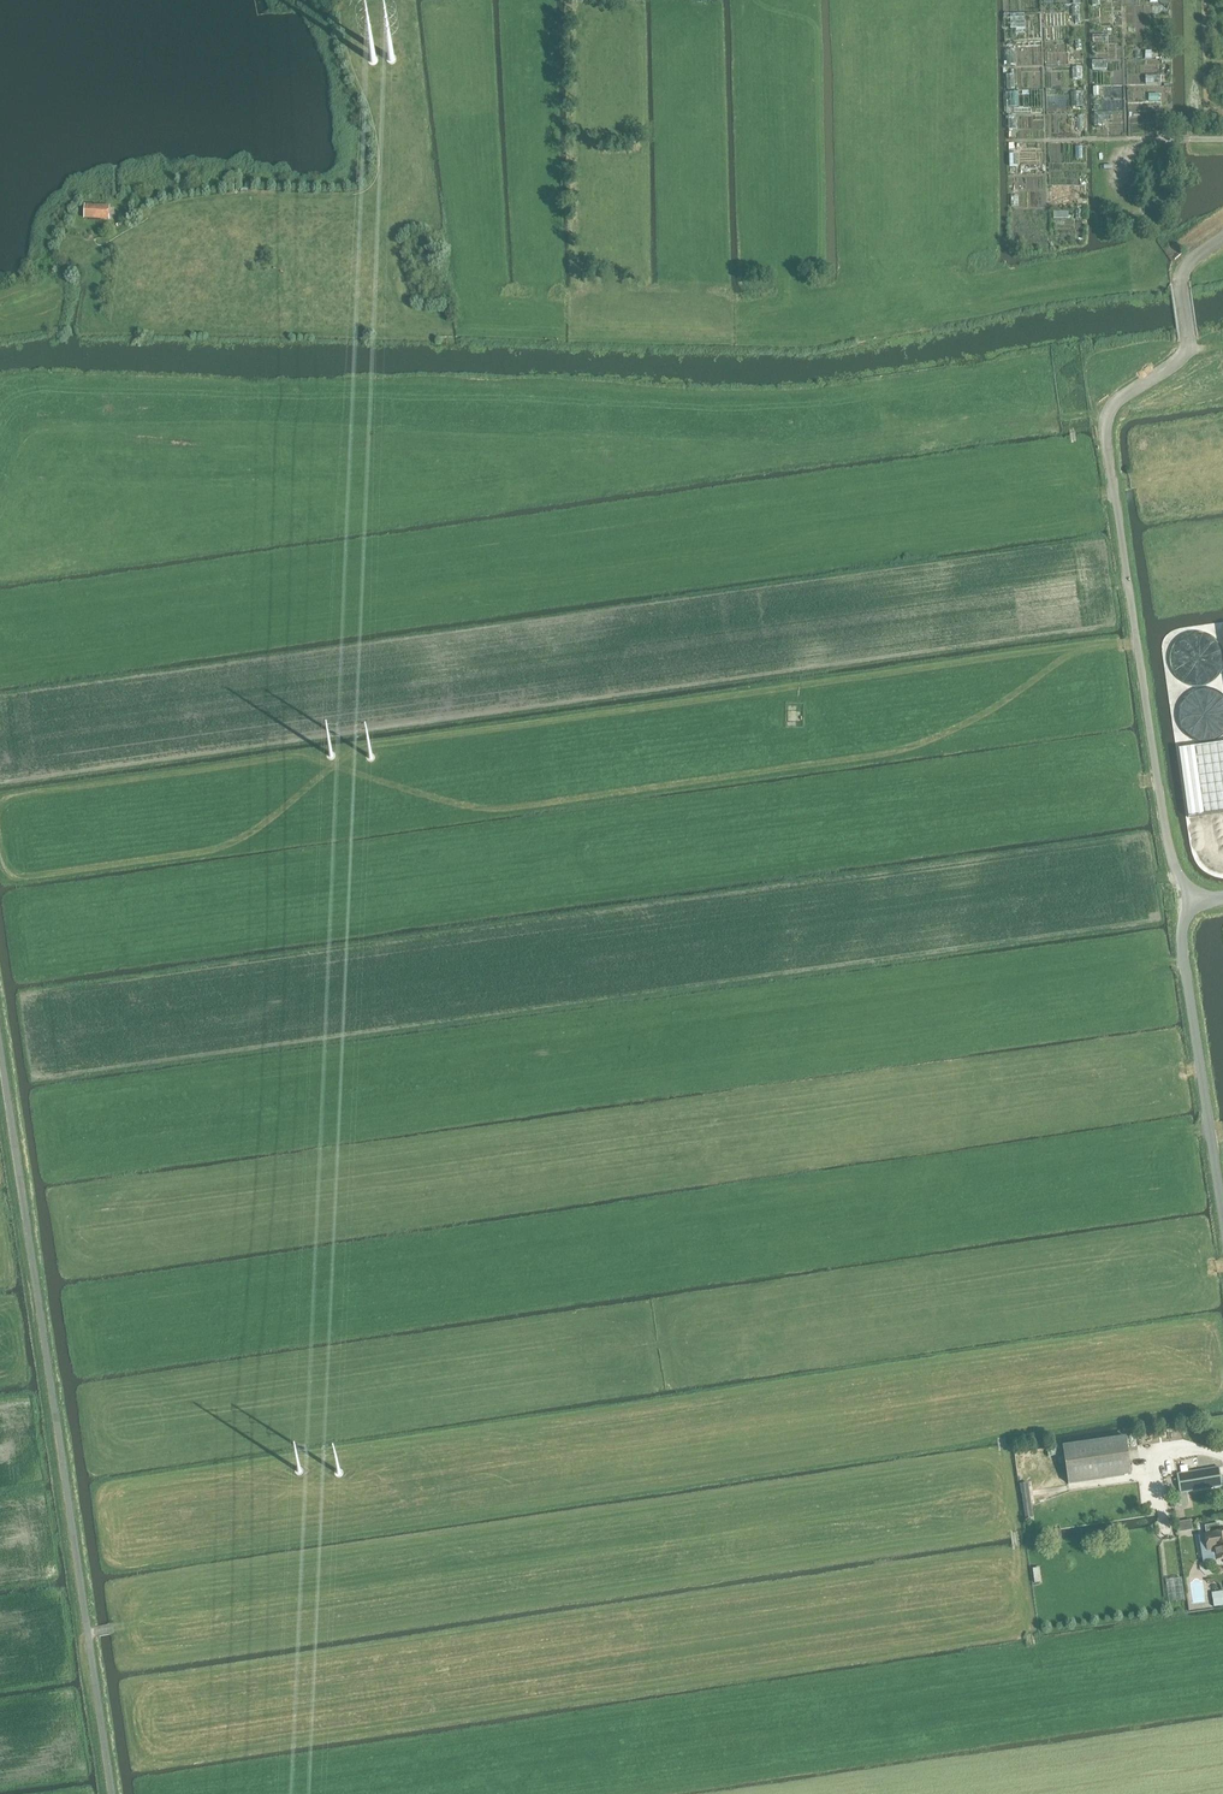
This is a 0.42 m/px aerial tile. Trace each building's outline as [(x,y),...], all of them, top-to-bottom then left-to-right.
[(386,58),(386,59),(386,60),(387,61),(387,62),(388,63),(389,63),(389,64),(390,64),(391,64),(392,64),(393,64),(394,63),(395,63),(395,62),(396,62),(396,61),(396,60),(397,59),(396,58),(396,57),(396,56),(395,55),(394,55),(393,54),(392,54),(391,54),(390,54),(389,54),(389,55),(388,55),(387,56),(387,57),(386,58)] [(378,61),(378,60),(378,59),(378,58),(377,58),(377,57),(376,56),(375,55),(374,55),(373,55),(372,55),(371,55),(370,56),(369,57),(368,58),(368,59),(368,60),(368,61),(368,62),(369,63),(369,64),(370,64),(371,65),(372,65),(373,65),(374,65),(375,65),(376,64),(377,64),(377,63),(378,62),(378,61)] [(1093,68),(1108,68),(1108,59),(1093,59),(1093,68)] [(1072,104),(1083,105),(1083,90),(1072,90),(1072,104)] [(1095,111),(1096,121),(1113,121),(1112,110),(1095,111)] [(109,220),(110,205),(85,204),(84,219),(109,220)] [(1222,651),(1221,647),(1218,644),(1215,641),(1211,639),(1206,637),(1201,637),(1198,637),(1193,638),(1189,640),(1185,643),(1182,646),(1180,651),(1178,655),(1178,660),(1178,665),(1179,669),(1181,673),(1184,677),(1187,679),(1192,682),(1196,683),(1201,684),(1204,684),(1209,683),(1213,681),(1217,677),(1220,674),(1222,669),(1222,668),(1222,652),(1222,651)] [(1222,696),(1219,694),(1214,692),(1210,692),(1206,692),(1201,693),(1196,695),(1192,698),(1189,702),(1187,706),(1185,710),(1185,715),(1185,719),(1186,723),(1188,727),(1191,731),(1195,735),(1198,737),(1203,738),(1207,739),(1211,739),(1216,738),(1220,736),(1222,733),(1222,697),(1222,696)] [(1178,750),(1188,817),(1222,812),(1222,743),(1178,750)] [(334,759),(335,758),(336,757),(336,756),(336,755),(335,753),(334,752),(333,752),(332,752),(330,752),(329,752),(328,753),(327,754),(327,755),(327,757),(327,758),(328,759),(329,760),(330,760),(332,760),(333,760),(334,759)] [(367,755),(366,757),(366,758),(367,759),(367,760),(368,761),(370,762),(371,762),(373,761),(374,761),(375,760),(375,759),(375,757),(375,756),(374,755),(373,754),(372,753),(371,753),(370,753),(369,753),(368,754),(367,755)] [(1132,1474),(1126,1437),(1063,1446),(1047,1447),(1048,1457),(1064,1454),(1068,1483),(1132,1474)] [(298,1475),(299,1476),(300,1475),(301,1475),(302,1475),(302,1474),(303,1474),(303,1473),(304,1472),(304,1471),(304,1470),(304,1469),(303,1468),(302,1467),(301,1467),(300,1466),(299,1466),(298,1466),(298,1467),(297,1467),(296,1468),(295,1469),(295,1470),(295,1471),(295,1472),(295,1473),(296,1473),(296,1474),(297,1475),(298,1475)] [(1219,1467),(1177,1474),(1180,1494),(1173,1495),(1174,1507),(1188,1505),(1186,1492),(1222,1487),(1219,1467)] [(334,1472),(334,1473),(334,1474),(335,1474),(335,1475),(336,1476),(336,1477),(337,1477),(338,1477),(339,1477),(340,1477),(341,1477),(342,1476),(343,1476),(343,1475),(343,1474),(344,1473),(344,1472),(343,1471),(343,1470),(342,1469),(341,1468),(340,1468),(339,1468),(338,1468),(337,1468),(336,1469),(335,1470),(335,1471),(334,1472)] [(1025,1519),(1033,1518),(1028,1483),(1020,1484),(1025,1519)] [(1193,1530),(1191,1520),(1176,1523),(1178,1533),(1193,1530)] [(1205,1526),(1206,1535),(1210,1551),(1215,1550),(1216,1560),(1222,1559),(1222,1531),(1220,1532),(1219,1523),(1205,1526)] [(1213,1608),(1222,1606),(1222,1595),(1222,1592),(1212,1593),(1213,1608)]
